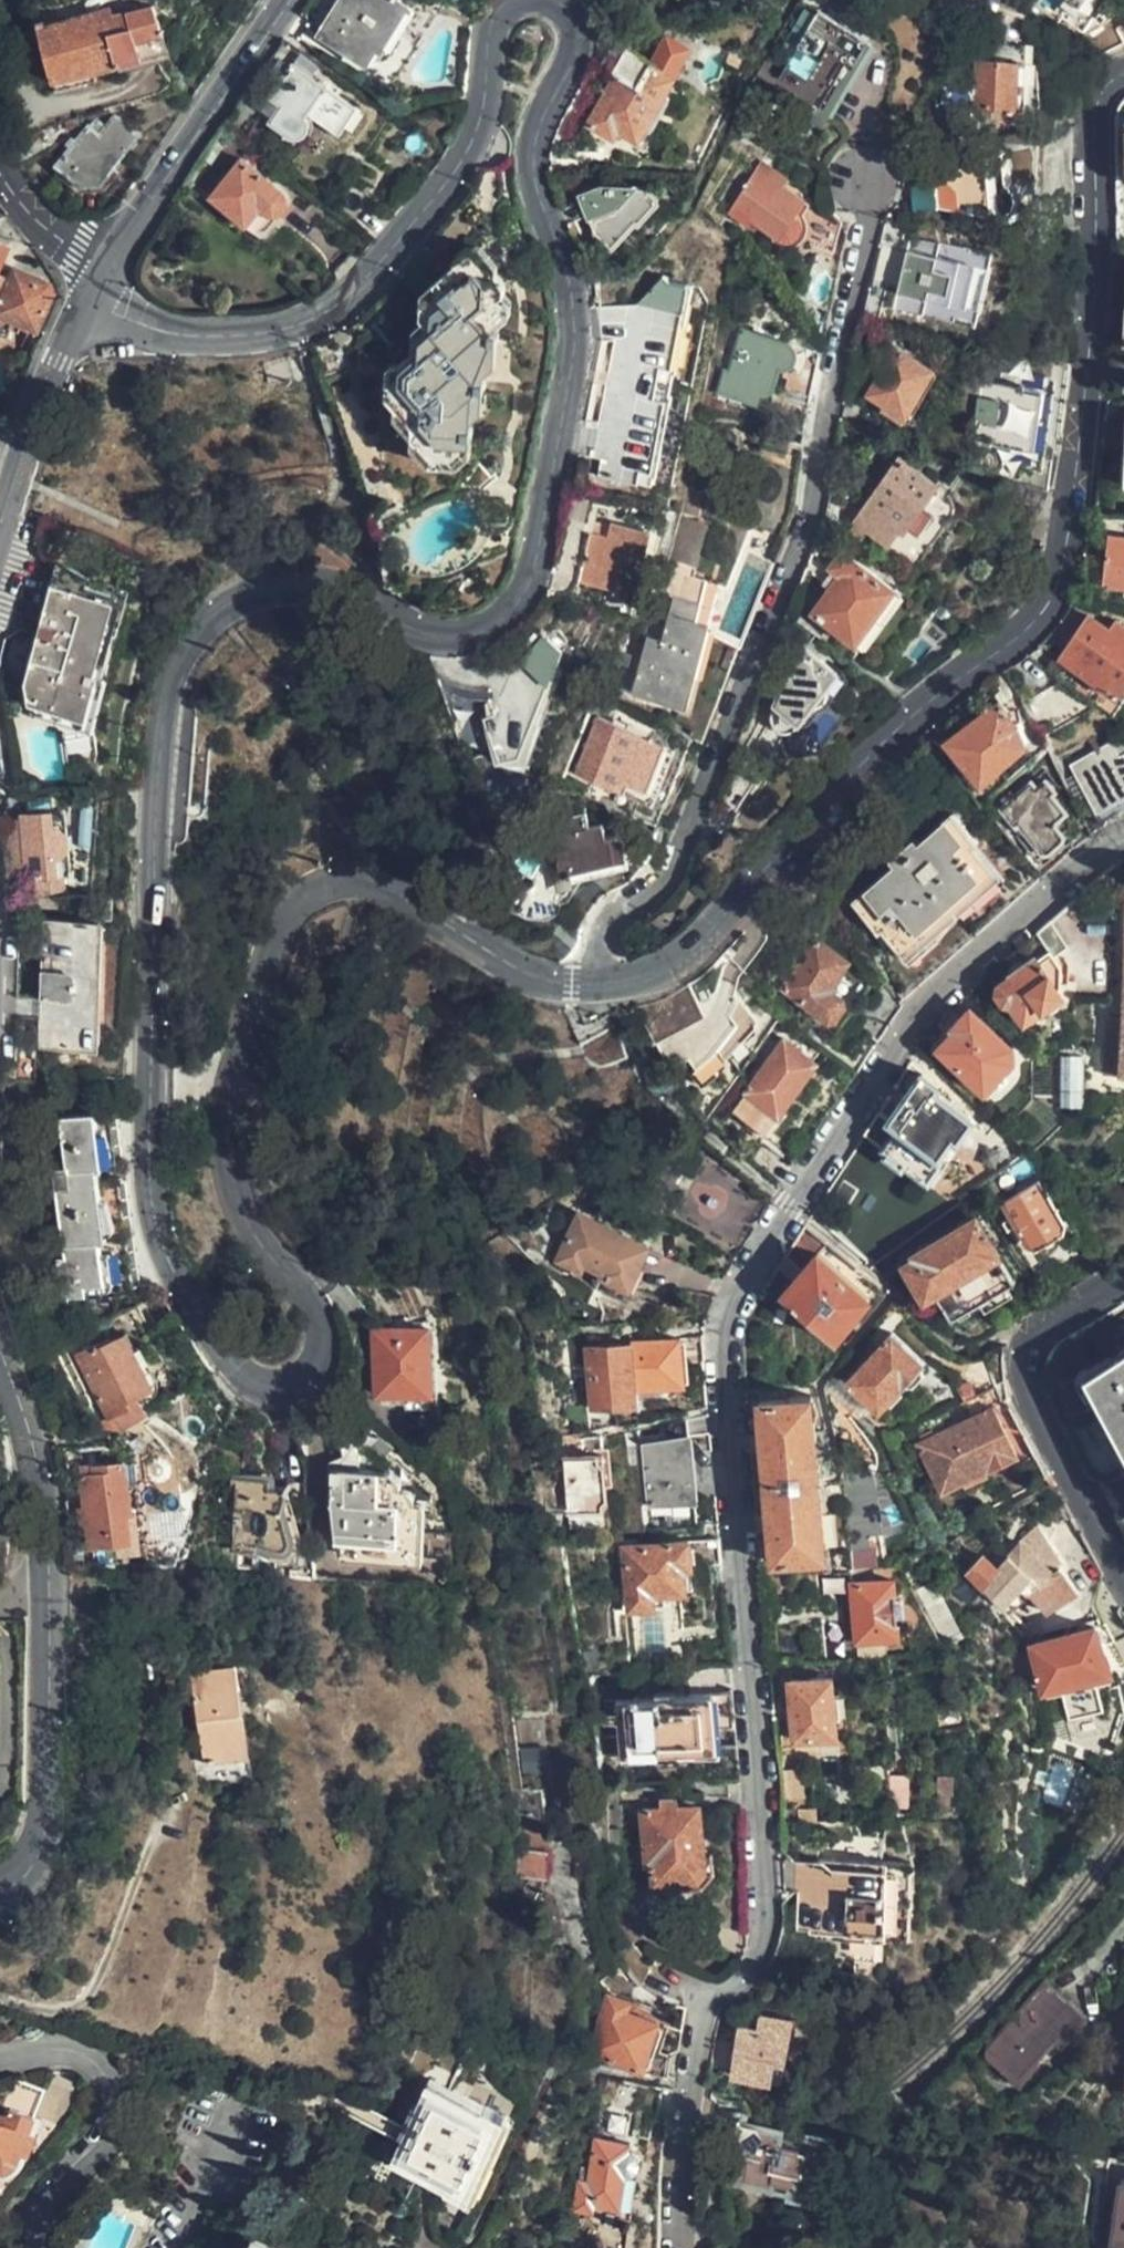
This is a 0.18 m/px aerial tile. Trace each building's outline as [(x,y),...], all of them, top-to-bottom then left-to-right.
[(402,5),(394,0),(339,0),(317,34),(365,64),(375,48),(385,53),(397,35),(386,29),(402,5)] [(104,16),(103,8),(37,25),(55,91),(97,79),(95,73),(119,68),(166,55),(152,5),(104,16)] [(412,11),(402,5),(386,29),(397,35),(412,11)] [(993,24),(1010,31),(1015,17),(997,10),(993,24)] [(862,66),(875,44),(824,14),(781,90),(826,114),(828,111),(855,61),(862,66)] [(1123,42),(1109,20),(1085,33),(1099,57),(1123,42)] [(616,36),(613,42),(626,50),(631,34),(616,36)] [(993,62),(995,43),(986,42),(972,41),(957,60),(974,62),(993,62)] [(636,141),(687,50),(674,42),(672,46),(663,42),(651,63),(626,50),(613,42),(601,63),(613,69),(609,75),(615,78),(589,125),(612,138),(616,130),(636,141)] [(293,67),(310,78),(316,67),(301,57),(293,67)] [(993,62),(974,62),(972,110),(1015,112),(1013,62),(993,62)] [(322,86),(310,78),(293,67),(290,65),(269,97),(280,103),(267,122),(289,137),(322,86)] [(999,111),(972,110),(971,142),(998,134),(999,111)] [(99,184),(135,134),(123,122),(114,115),(100,134),(88,125),(56,166),(82,185),(99,184)] [(940,175),(937,206),(982,216),(994,219),(997,219),(999,218),(1001,218),(1004,218),(1006,217),(1008,217),(1010,216),(1012,215),(1014,214),(1016,212),(1018,209),(1019,207),(1021,204),(1021,201),(1021,198),(1020,196),(1019,193),(1018,191),(1016,188),(1014,187),(1012,185),(1009,185),(1006,184),(1005,155),(940,175)] [(284,196),(235,160),(206,197),(246,226),(258,209),(268,215),(274,215),(278,214),(282,210),(284,206),(285,201),(284,196)] [(792,219),(801,201),(778,186),(782,178),(755,163),(724,214),(742,226),(745,220),(781,241),(788,241),(794,237),(797,231),(797,224),(792,219)] [(900,195),(899,198),(937,206),(940,175),(902,186),(901,191),(900,195)] [(610,249),(657,200),(646,189),(598,190),(578,198),(593,234),(610,249)] [(833,254),(840,220),(834,216),(829,212),(826,208),(816,249),(833,254)] [(982,216),(982,227),(998,230),(999,218),(997,219),(994,219),(982,216)] [(14,242),(0,237),(0,278),(14,242)] [(484,352),(496,342),(497,330),(487,321),(493,316),(494,303),(506,293),(503,279),(476,252),(462,249),(432,280),(430,290),(419,303),(416,318),(426,326),(412,340),(410,351),(397,366),(395,376),(383,387),(382,396),(410,428),(409,440),(428,458),(427,467),(438,467),(439,459),(464,434),(472,433),(473,427),(464,418),(472,410),(473,400),(484,389),(484,379),(474,368),(483,360),(484,352)] [(651,490),(697,282),(677,276),(668,268),(620,320),(590,460),(600,462),(596,478),(651,490)] [(13,317),(0,311),(0,323),(8,327),(13,317)] [(801,395),(818,353),(738,328),(728,370),(721,368),(715,393),(767,407),(772,386),(801,395)] [(868,395),(881,403),(904,417),(933,373),(889,345),(876,365),(884,370),(868,395)] [(293,374),(286,357),(262,366),(269,383),(293,374)] [(1032,450),(1043,390),(981,381),(972,439),(1016,446),(1014,463),(1026,465),(1022,480),(1047,484),(1052,454),(1042,452),(1032,450)] [(1052,392),(1043,390),(1032,450),(1042,452),(1052,392)] [(904,417),(881,403),(878,408),(900,423),(904,417)] [(905,520),(907,515),(913,493),(923,464),(877,450),(855,523),(892,535),(898,518),(905,520)] [(686,482),(678,513),(698,519),(707,487),(686,482)] [(913,493),(907,515),(919,518),(926,498),(913,493)] [(698,519),(678,513),(665,562),(693,569),(680,618),(665,615),(659,639),(636,634),(627,666),(611,662),(605,687),(686,707),(719,575),(705,572),(710,553),(699,550),(705,527),(706,521),(698,519)] [(634,595),(647,531),(609,522),(606,534),(584,530),(573,583),(634,595)] [(699,550),(710,553),(716,531),(705,527),(699,550)] [(1106,537),(1102,586),(1123,588),(1123,538),(1106,537)] [(86,573),(90,561),(59,551),(27,667),(39,701),(88,717),(126,586),(86,573)] [(839,552),(829,566),(839,572),(829,585),(810,613),(860,647),(900,592),(839,552)] [(142,580),(90,561),(86,573),(126,586),(88,717),(39,701),(43,713),(100,729),(123,652),(117,648),(126,617),(131,619),(142,580)] [(839,572),(829,566),(820,579),(829,585),(839,572)] [(1123,681),(1123,625),(1114,619),(1107,628),(1087,614),(1057,661),(1114,696),(1123,681)] [(961,636),(934,617),(921,634),(947,654),(961,636)] [(519,756),(558,651),(540,634),(517,663),(504,692),(487,699),(493,713),(482,717),(499,759),(519,756)] [(827,692),(823,687),(836,671),(805,648),(786,672),(768,722),(769,727),(772,731),(776,734),(782,735),(787,735),(791,732),(809,706),(816,707),(823,705),(826,700),(827,692)] [(977,781),(1024,742),(1004,708),(998,702),(944,741),(977,781)] [(638,798),(659,741),(593,716),(571,772),(638,798)] [(1118,757),(1108,740),(1070,763),(1093,806),(1097,803),(1103,815),(1123,803),(1123,753),(1118,757)] [(673,746),(659,741),(638,798),(651,804),(673,746)] [(1065,841),(1053,828),(1054,822),(1064,814),(1047,794),(1051,792),(1042,782),(1032,791),(1028,785),(994,814),(1009,831),(1017,824),(1031,841),(1025,846),(1035,856),(1037,858),(1039,859),(1042,859),(1044,858),(1046,858),(1065,841)] [(613,859),(606,834),(602,835),(598,822),(564,834),(562,830),(569,813),(536,799),(526,823),(550,834),(547,839),(548,845),(551,850),(557,851),(562,850),(569,874),(613,859)] [(70,854),(66,808),(20,813),(26,868),(31,869),(31,876),(63,873),(61,854),(70,854)] [(1077,844),(1091,832),(1074,811),(1060,824),(1077,844)] [(1012,902),(1041,875),(996,825),(969,849),(952,829),(959,823),(951,814),(851,903),(859,912),(866,905),(883,925),(857,949),(885,985),(898,1002),(1012,902)] [(587,884),(600,900),(617,891),(601,871),(587,884)] [(1074,899),(1035,933),(1047,952),(1035,961),(1034,959),(1008,976),(1009,979),(997,987),(994,995),(1001,1007),(1011,1007),(1022,1025),(1043,1009),(1046,1010),(1048,1011),(1052,1010),(1054,1009),(1056,1008),(1058,1004),(1059,1001),(1059,997),(1057,993),(1054,990),(1059,988),(1060,968),(1053,958),(1074,944),(1074,899)] [(97,1044),(98,919),(45,921),(45,1044),(97,1044)] [(828,990),(846,963),(815,942),(781,992),(823,1022),(833,1020),(842,1006),(841,998),(828,990)] [(634,1002),(632,1003),(666,1064),(675,1054),(701,1087),(717,1071),(714,1068),(758,1019),(732,989),(725,982),(710,995),(699,974),(698,975),(696,976),(694,978),(692,979),(690,980),(688,981),(686,982),(685,983),(683,984),(681,985),(679,987),(676,987),(674,988),(673,989),(670,990),(669,991),(666,991),(664,992),(663,994),(660,994),(659,994),(657,995),(656,996),(654,996),(652,997),(651,997),(649,998),(647,998),(645,999),(644,999),(642,1000),(641,1000),(639,1001),(637,1001),(635,1002),(634,1002)] [(1010,1061),(1009,1045),(968,1009),(951,1030),(954,1033),(937,1052),(982,1092),(1010,1061)] [(764,1138),(817,1067),(781,1041),(730,1114),(764,1138)] [(1063,1054),(1064,1072),(1083,1072),(1082,1054),(1063,1054)] [(890,1121),(877,1113),(863,1135),(877,1144),(876,1151),(877,1153),(879,1155),(881,1157),(883,1158),(886,1158),(889,1153),(925,1176),(966,1115),(932,1093),(936,1087),(919,1076),(890,1121)] [(134,1295),(119,1181),(97,1182),(95,1166),(117,1163),(112,1113),(58,1119),(63,1169),(53,1169),(64,1257),(56,1258),(61,1297),(83,1295),(82,1285),(102,1283),(103,1298),(134,1295)] [(1070,1225),(1060,1209),(1054,1213),(1037,1183),(999,1205),(1024,1249),(1032,1253),(1055,1238),(1063,1242),(1065,1242),(1068,1241),(1070,1240),(1071,1237),(1071,1234),(1070,1225)] [(622,1292),(642,1249),(577,1217),(553,1267),(587,1283),(589,1277),(622,1292)] [(937,1297),(999,1260),(976,1221),(912,1257),(914,1259),(900,1267),(913,1290),(928,1282),(937,1297)] [(820,1258),(782,1301),(830,1341),(868,1299),(820,1258)] [(1013,1282),(999,1260),(937,1297),(950,1319),(1013,1282)] [(426,1396),(423,1329),(379,1330),(366,1330),(367,1346),(369,1398),(426,1396)] [(147,1383),(124,1337),(108,1346),(102,1334),(89,1340),(93,1348),(75,1358),(107,1424),(130,1413),(126,1406),(142,1397),(144,1396),(146,1394),(147,1392),(147,1389),(146,1387),(147,1383)] [(879,1414),(924,1363),(891,1336),(847,1386),(879,1414)] [(681,1366),(704,1363),(702,1339),(702,1338),(680,1341),(633,1345),(637,1395),(663,1392),(663,1389),(683,1386),(681,1366)] [(638,1406),(637,1395),(633,1345),(588,1349),(594,1411),(638,1406)] [(1087,1378),(1123,1446),(1123,1354),(1087,1378)] [(761,1405),(769,1483),(819,1478),(812,1400),(761,1405)] [(1001,1404),(1021,1455),(1031,1451),(1010,1400),(1001,1404)] [(1018,1457),(992,1409),(918,1446),(943,1495),(1018,1457)] [(647,1534),(693,1530),(686,1424),(666,1428),(666,1439),(641,1441),(647,1534)] [(892,1439),(898,1450),(909,1445),(902,1434),(892,1439)] [(127,1449),(111,1450),(122,1543),(137,1540),(127,1449)] [(122,1543),(111,1450),(81,1454),(83,1468),(81,1468),(92,1549),(122,1543)] [(601,1512),(598,1458),(558,1462),(561,1517),(601,1512)] [(403,1527),(401,1494),(401,1490),(400,1487),(397,1485),(394,1483),(391,1484),(384,1483),(383,1476),(382,1473),(382,1470),(380,1468),(377,1467),(374,1467),(331,1467),(332,1564),(404,1562),(403,1527)] [(284,1541),(286,1492),(257,1490),(257,1478),(233,1478),(229,1557),(284,1558),(285,1557),(285,1556),(285,1554),(286,1553),(286,1551),(287,1550),(286,1548),(286,1547),(286,1545),(286,1544),(284,1541)] [(819,1478),(769,1483),(776,1563),(826,1559),(819,1478)] [(1075,1595),(1059,1567),(1061,1564),(1037,1525),(984,1590),(1006,1607),(1022,1589),(1039,1614),(1075,1595)] [(656,1607),(665,1606),(664,1601),(687,1599),(686,1593),(694,1593),(692,1568),(721,1566),(719,1541),(624,1547),(628,1615),(656,1612),(656,1607)] [(898,1639),(893,1583),(852,1587),(856,1643),(898,1639)] [(1110,1673),(1096,1629),(1031,1647),(1043,1692),(1110,1673)] [(233,1684),(242,1684),(239,1664),(193,1672),(209,1763),(246,1756),(233,1684)] [(708,1736),(735,1733),(732,1694),(686,1698),(639,1702),(638,1674),(603,1677),(611,1764),(709,1754),(708,1736)] [(844,1741),(839,1680),(793,1685),(798,1744),(844,1741)] [(255,1755),(242,1684),(233,1684),(246,1756),(255,1755)] [(255,1755),(246,1756),(209,1763),(213,1786),(259,1777),(255,1755)] [(897,1778),(895,1805),(908,1806),(910,1779),(897,1778)] [(653,1888),(690,1886),(694,1886),(704,1874),(702,1857),(699,1811),(665,1813),(640,1815),(643,1866),(651,1866),(653,1888)] [(520,1876),(548,1876),(549,1842),(521,1842),(520,1876)] [(694,1886),(690,1886),(690,1893),(714,1892),(714,1857),(702,1857),(704,1874),(694,1886)] [(911,1872),(800,1863),(795,1934),(905,1942),(911,1872)] [(1041,2067),(1084,2015),(1043,1981),(984,2050),(1018,2079),(1034,2061),(1041,2067)] [(681,2035),(682,2022),(630,2005),(608,1997),(590,2053),(640,2070),(639,2076),(666,2081),(668,2060),(647,2053),(655,2027),(681,2035)] [(785,2061),(791,2021),(760,2017),(757,2029),(740,2027),(730,2074),(771,2082),(775,2060),(785,2061)] [(425,2083),(406,2123),(398,2139),(386,2166),(465,2201),(502,2118),(425,2083)] [(714,2115),(703,2136),(702,2141),(727,2144),(724,2176),(816,2186),(822,2138),(732,2128),(736,2106),(716,2103),(714,2115)] [(35,2118),(11,2110),(5,2123),(0,2122),(0,2170),(3,2171),(6,2171),(10,2170),(13,2169),(16,2167),(19,2163),(20,2160),(35,2118)] [(634,2178),(634,2176),(635,2175),(635,2173),(635,2171),(635,2170),(635,2169),(634,2167),(634,2165),(634,2164),(633,2163),(633,2162),(632,2160),(632,2159),(632,2158),(632,2157),(631,2156),(631,2149),(595,2149),(592,2192),(581,2192),(580,2222),(600,2221),(600,2212),(629,2211),(631,2186),(632,2185),(633,2183),(633,2181),(633,2180),(634,2178)] [(1097,2159),(1092,2219),(1089,2247),(1123,2247),(1123,2161),(1097,2159)]
